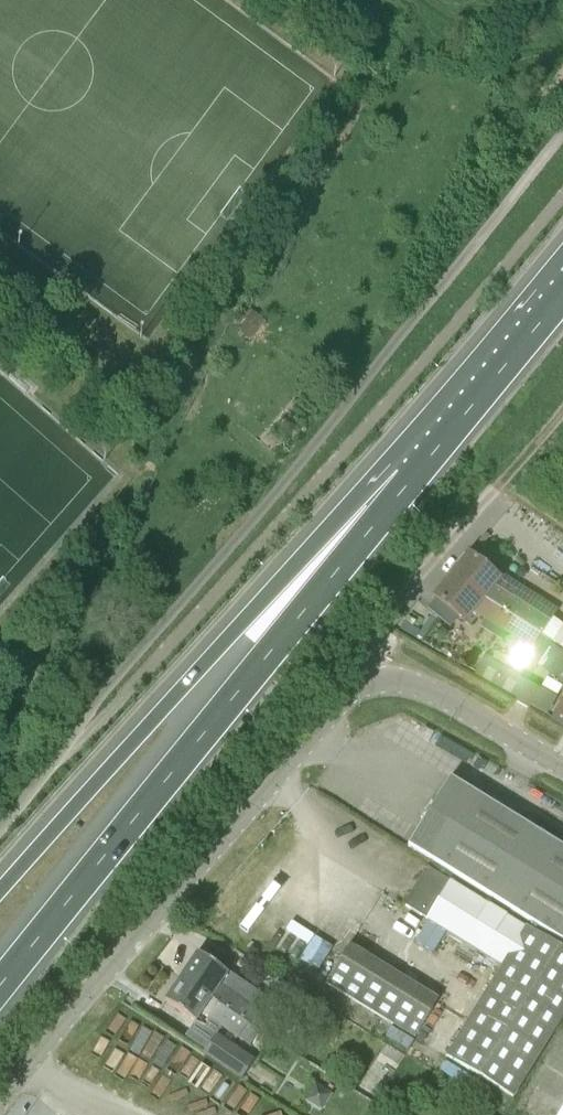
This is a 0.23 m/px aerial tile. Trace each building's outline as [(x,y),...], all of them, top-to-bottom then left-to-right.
[(503,575),(473,550),(467,559),(464,556),(456,565),(459,568),(451,578),(543,636),(559,611),(503,575)] [(451,578),(434,599),(465,623),(474,613),(519,642),(520,640),(533,648),(520,668),(531,675),(539,663),(562,678),(560,681),(562,683),(562,649),(543,636),(451,578)] [(548,713),(557,697),(485,657),(476,673),(518,697),(516,701),(530,709),(532,705),(548,713)] [(555,713),(562,719),(562,700),(555,713)] [(450,778),(434,804),(431,803),(421,819),(424,821),(408,847),(562,943),(562,848),(450,778)] [(427,868),(404,906),(501,966),(445,1057),(512,1099),(562,1017),(562,950),(526,927),(525,928),(427,868)] [(180,979),(250,1026),(256,1017),(259,1012),(221,986),(228,975),(197,953),(180,979)] [(415,1039),(433,1010),(343,954),(325,984),(415,1039)] [(250,1026),(180,979),(165,1002),(196,1023),(202,1014),(219,1026),(218,1030),(235,1042),(236,1040),(248,1048),(258,1032),(250,1026)] [(241,1058),(204,1032),(193,1049),(204,1057),(205,1056),(232,1072),(231,1074),(239,1079),(250,1063),(241,1058)]
